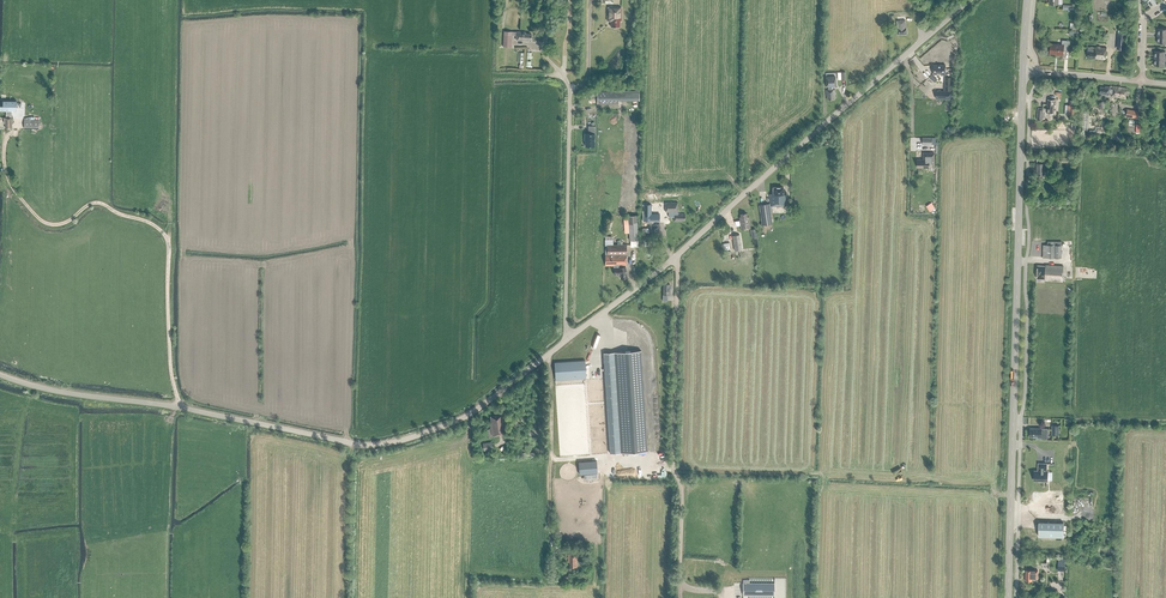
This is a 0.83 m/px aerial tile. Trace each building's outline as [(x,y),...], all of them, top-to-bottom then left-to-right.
[(611,27),(619,27),(620,21),(621,21),(621,7),(608,7),(607,21),(611,21),(611,27)] [(897,17),(897,21),(898,28),(897,28),(898,35),(907,34),(907,27),(906,27),(905,16),(897,17)] [(529,39),(531,39),(531,34),(525,34),(525,32),(504,31),(503,44),(512,45),(512,35),(517,35),(517,40),(529,41),(529,39)] [(1126,34),(1119,33),(1118,49),(1125,49),(1126,34)] [(1057,54),(1057,55),(1063,56),(1063,51),(1069,51),(1069,41),(1062,40),(1062,45),(1050,44),(1050,53),(1057,54)] [(1095,59),(1104,60),(1106,47),(1097,47),(1097,48),(1088,47),(1087,58),(1095,58),(1095,59)] [(933,74),(945,74),(945,65),(933,65),(933,74)] [(826,77),(826,87),(828,87),(828,90),(826,90),(826,95),(827,95),(827,100),(834,99),(833,97),(835,97),(835,89),(832,90),(832,87),(836,86),(835,77),(826,77)] [(1110,87),(1105,86),(1105,88),(1100,87),(1099,93),(1102,93),(1102,95),(1109,96),(1109,92),(1111,92),(1111,96),(1114,97),(1126,99),(1127,89),(1112,86),(1112,89),(1110,88),(1110,87)] [(597,91),(597,104),(619,104),(619,92),(597,91)] [(936,99),(952,99),(952,91),(936,91),(936,99)] [(1037,120),(1042,120),(1043,118),(1044,118),(1045,111),(1047,111),(1047,113),(1053,113),(1054,105),(1055,105),(1056,100),(1048,100),(1047,109),(1038,108),(1037,120)] [(1127,110),(1126,117),(1138,119),(1139,112),(1127,110)] [(5,128),(12,128),(12,124),(13,124),(13,118),(12,118),(12,116),(14,116),(14,111),(6,111),(5,118),(4,118),(4,124),(5,124),(5,128)] [(24,129),(39,129),(39,120),(24,120),(24,129)] [(586,146),(594,146),(594,134),(595,134),(596,126),(588,126),(588,134),(585,134),(585,138),(586,138),(586,146)] [(935,153),(929,153),(923,153),(923,160),(917,160),(917,168),(929,168),(929,163),(934,163),(935,153)] [(1037,163),(1036,175),(1044,175),(1044,174),(1049,174),(1049,168),(1044,168),(1044,164),(1046,164),(1046,159),(1037,159),(1037,163)] [(783,187),(773,187),(773,194),(770,194),(770,204),(769,204),(759,205),(762,225),(772,224),(769,206),(786,206),(786,194),(786,191),(783,191),(783,187)] [(678,212),(677,202),(665,202),(665,212),(672,212),(672,217),(674,217),(674,222),(682,221),(682,220),(685,220),(685,214),(678,214),(678,212)] [(660,221),(660,214),(652,214),(652,204),(645,204),(644,221),(660,221)] [(750,228),(750,224),(749,217),(747,217),(746,213),(740,214),(741,217),(739,217),(741,230),(750,228)] [(628,220),(629,241),(638,240),(637,216),(628,216),(629,220),(628,220)] [(732,236),(734,250),(742,249),(740,235),(732,236)] [(1047,245),(1043,245),(1043,258),(1060,258),(1060,255),(1061,255),(1062,241),(1054,241),(1054,242),(1047,241),(1047,245)] [(627,265),(626,245),(606,245),(605,266),(614,266),(614,275),(620,274),(621,279),(627,278),(626,267),(623,268),(623,265),(627,265)] [(1038,266),(1037,279),(1045,279),(1044,280),(1062,281),(1063,266),(1044,265),(1044,266),(1038,266)] [(666,335),(661,321),(652,325),(657,339),(666,335)] [(647,451),(641,351),(615,352),(603,353),(610,453),(621,453),(647,451)] [(586,378),(586,373),(585,361),(554,363),(555,375),(556,380),(586,378)] [(503,421),(502,414),(490,416),(491,423),(490,423),(492,436),(507,434),(504,421),(503,421)] [(1030,428),(1030,437),(1036,438),(1036,439),(1041,439),(1048,439),(1048,429),(1042,428),(1030,428)] [(579,474),(597,473),(596,461),(579,462),(579,474)] [(1034,471),(1034,480),(1047,481),(1048,471),(1046,471),(1046,464),(1039,463),(1038,469),(1039,469),(1038,471),(1034,471)] [(1039,522),(1039,537),(1063,537),(1063,523),(1039,522)] [(568,554),(568,562),(570,562),(570,567),(577,567),(577,554),(568,554)] [(1057,571),(1065,571),(1066,558),(1058,558),(1057,571)] [(1032,570),(1026,570),(1025,581),(1032,581),(1032,578),(1037,578),(1038,571),(1032,570)] [(743,595),(774,596),(774,584),(743,583),(743,595)]
